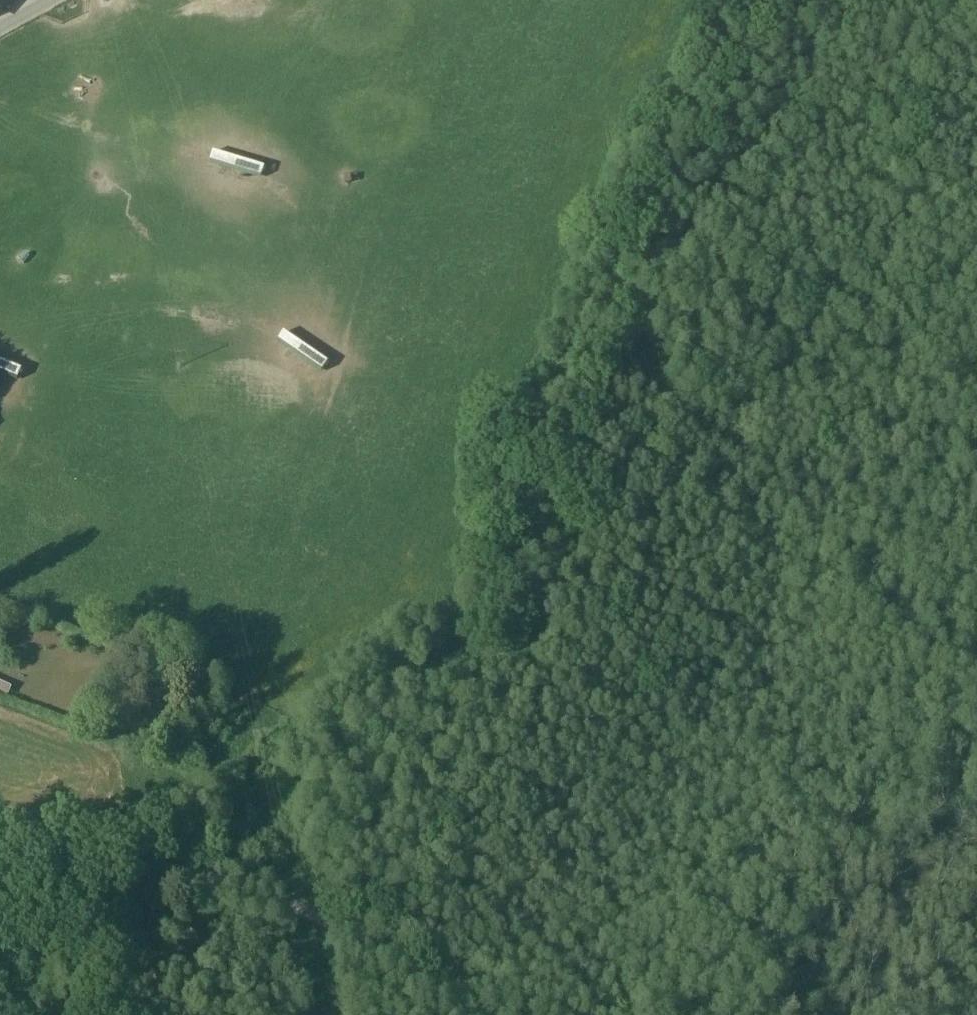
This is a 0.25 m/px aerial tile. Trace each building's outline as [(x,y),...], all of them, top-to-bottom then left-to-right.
[(0,108),(0,133),(11,129),(3,107),(0,108)]
